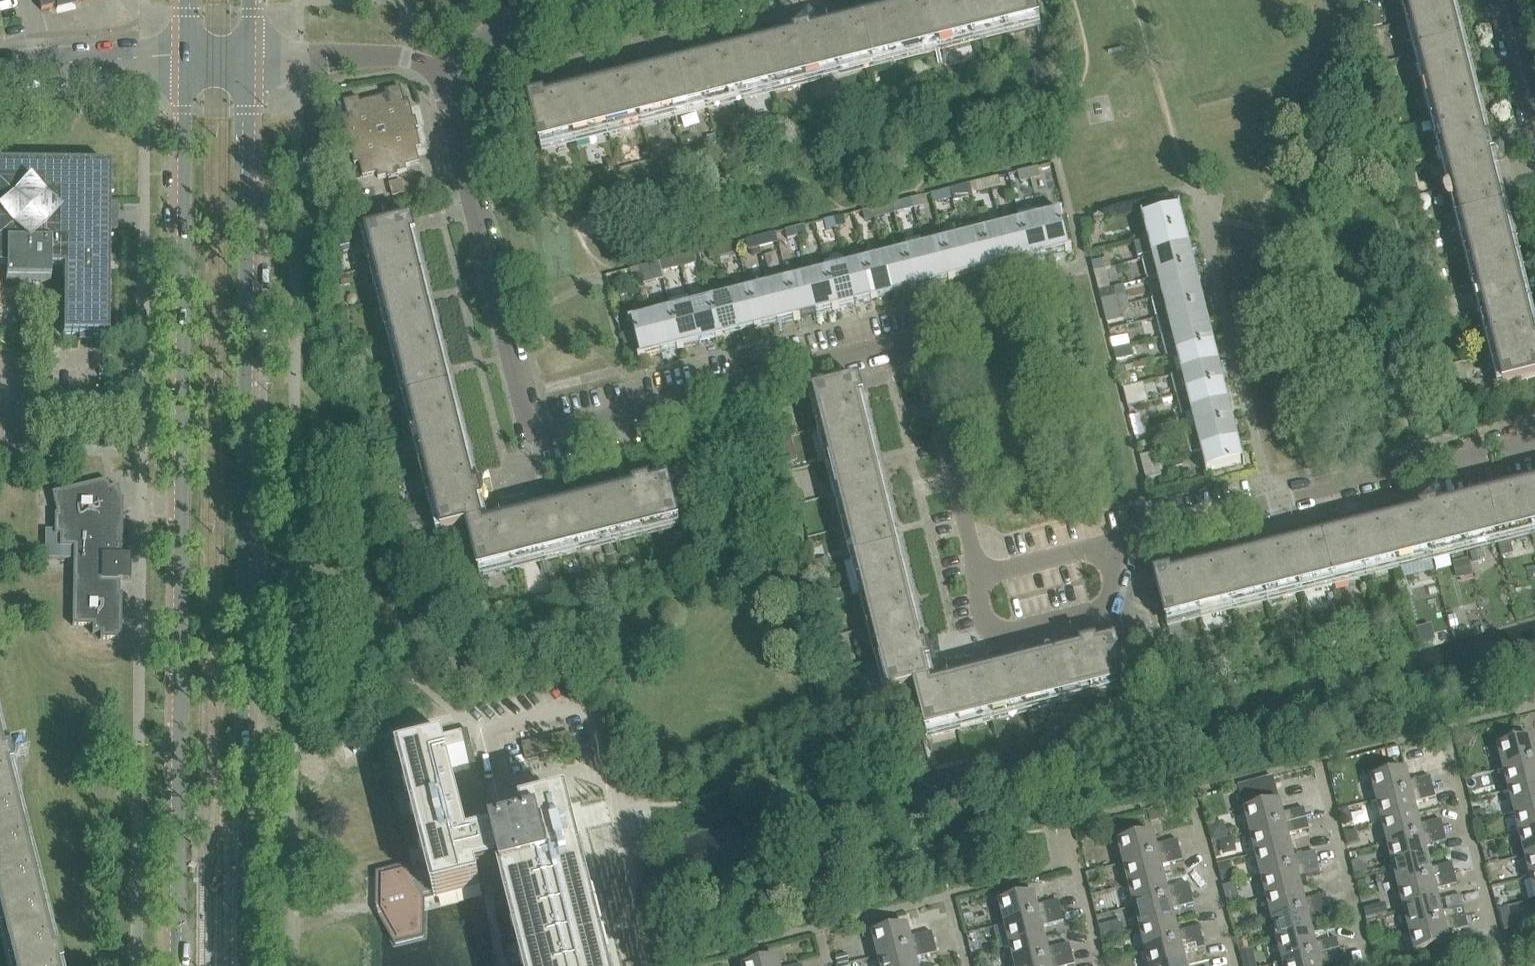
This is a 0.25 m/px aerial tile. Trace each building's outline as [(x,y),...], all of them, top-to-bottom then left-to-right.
[(41,11),(58,6),(58,9),(73,5),(72,3),(83,0),(38,0),(41,11)] [(811,31),(816,26),(811,20),(795,35),(797,40),(531,107),(541,148),(1041,22),(1035,0),(956,0),(812,36),(811,31)] [(1503,388),(1534,380),(1534,340),(1489,159),(1495,158),(1500,164),(1505,159),(1491,142),(1485,144),(1449,0),(1406,0),(1503,388)] [(1379,12),(1369,15),(1373,29),(1383,27),(1379,12)] [(417,150),(422,149),(410,101),(405,102),(401,88),(386,92),(387,97),(361,103),(360,99),(344,103),(348,117),(343,118),(348,137),(346,137),(348,147),(351,147),(355,166),(360,164),(364,178),(377,175),(379,180),(388,177),(389,179),(399,177),(398,175),(408,172),(407,168),(421,164),(417,150)] [(882,91),(876,92),(879,104),(889,102),(887,95),(882,91)] [(856,95),(841,99),(845,113),(860,109),(856,95)] [(780,118),(771,120),(774,131),(782,129),(780,118)] [(695,136),(681,139),(684,153),(698,150),(695,136)] [(0,165),(0,274),(6,274),(6,283),(50,283),(50,282),(64,282),(64,283),(63,336),(79,336),(93,336),(108,336),(109,269),(109,261),(109,232),(110,204),(110,166),(31,165),(0,165)] [(1038,168),(1028,171),(1030,180),(1041,177),(1038,168)] [(1028,171),(1019,173),(1021,182),(1030,180),(1028,171)] [(999,178),(989,180),(991,190),(1002,187),(999,178)] [(989,180),(980,183),(982,192),(991,190),(989,180)] [(402,182),(390,185),(393,197),(405,194),(402,182)] [(961,188),(950,190),(953,199),(954,203),(973,198),(970,185),(961,188)] [(941,193),(938,193),(940,202),(943,202),(953,199),(950,190),(941,193)] [(912,200),(914,209),(924,206),(922,197),(912,200)] [(902,202),(892,205),(895,214),(905,211),(914,209),(912,200),(902,202)] [(1180,206),(1179,207),(1180,210),(1144,219),(1143,216),(1142,216),(1148,239),(1186,229),(1180,206)] [(381,207),(374,209),(376,216),(383,214),(381,207)] [(883,207),(873,210),(875,219),(885,216),(883,207)] [(873,210),(864,212),(866,221),(875,219),(873,210)] [(1038,210),(1019,215),(1021,224),(1030,262),(1050,257),(1040,219),(1038,210)] [(1070,251),(1061,215),(1063,214),(1063,213),(1040,219),(1050,257),(1073,252),(1072,250),(1070,251)] [(834,219),(836,228),(846,226),(844,217),(834,219)] [(834,219),(825,222),(827,231),(836,228),(834,219)] [(1094,234),(1091,220),(1082,222),(1085,237),(1094,234)] [(409,224),(367,234),(443,535),(468,528),(479,575),(680,524),(670,483),(485,529),(484,525),(479,505),(484,504),(486,495),(493,493),(491,486),(475,490),(409,224)] [(1021,224),(1001,229),(1011,267),(1030,262),(1021,224)] [(795,229),(798,238),(808,236),(805,227),(795,229)] [(795,229),(786,232),(788,241),(798,238),(795,229)] [(1001,229),(982,234),(992,272),(1011,267),(1001,229)] [(1148,239),(1134,242),(1139,262),(1152,259),(1191,249),(1186,229),(1148,239)] [(960,230),(941,235),(943,243),(953,282),(972,277),(963,238),(960,230)] [(982,234),(963,238),(972,277),(992,272),(982,234)] [(757,239),(747,241),(749,250),(759,248),(757,239)] [(943,243),(924,248),(933,287),(953,282),(943,243)] [(924,248),(904,253),(914,291),(933,287),(924,248)] [(718,249),(708,251),(711,260),(720,258),(718,249)] [(1191,249),(1152,259),(1157,278),(1196,268),(1191,249)] [(904,253),(885,258),(895,296),(914,291),(904,253)] [(679,258),(670,261),(672,270),(681,267),(679,258)] [(825,263),(827,273),(837,311),(856,306),(846,268),(844,258),(825,263)] [(885,258),(866,263),(875,301),(895,296),(885,258)] [(1101,261),(1092,263),(1094,273),(1103,271),(1101,261)] [(660,263),(640,268),(642,277),(645,286),(665,280),(660,263)] [(866,263),(846,268),(856,306),(875,301),(866,263)] [(640,268),(631,271),(633,280),(642,277),(640,268)] [(1196,268),(1157,278),(1162,297),(1201,288),(1196,268)] [(1103,271),(1094,273),(1099,292),(1110,290),(1106,270),(1103,271)] [(827,273),(807,278),(817,316),(837,311),(827,273)] [(786,274),(767,279),(769,287),(778,326),(798,321),(788,282),(786,274)] [(349,277),(341,278),(341,288),(351,286),(349,277)] [(807,278),(788,282),(798,321),(817,316),(807,278)] [(728,288),(730,297),(740,335),(759,331),(749,292),(747,283),(728,288)] [(769,287),(749,292),(759,331),(778,326),(769,287)] [(708,293),(711,302),(720,340),(740,335),(730,297),(728,288),(708,293)] [(1201,288),(1162,297),(1152,300),(1157,319),(1167,317),(1205,307),(1201,288)] [(1120,308),(1115,289),(1110,290),(1099,292),(1104,312),(1120,308)] [(711,302),(691,307),(701,345),(720,340),(711,302)] [(691,307),(672,312),(681,350),(701,345),(691,307)] [(1205,307),(1167,317),(1172,336),(1210,326),(1205,307)] [(1123,320),(1120,308),(1104,312),(1107,324),(1123,320)] [(672,312),(652,317),(662,355),(681,350),(672,312)] [(642,359),(639,360),(639,361),(662,355),(652,317),(630,322),(630,324),(633,323),(635,332),(641,355),(642,359)] [(1210,326),(1172,336),(1162,338),(1167,358),(1177,355),(1215,346),(1210,326)] [(641,355),(635,332),(623,336),(629,358),(641,355)] [(1128,337),(1111,341),(1114,351),(1130,346),(1128,337)] [(1130,346),(1114,351),(1116,360),(1133,356),(1130,346)] [(1215,346),(1177,355),(1182,375),(1220,365),(1215,346)] [(1220,365),(1182,375),(1172,377),(1177,397),(1186,394),(1225,384),(1220,365)] [(1121,380),(1123,389),(1138,385),(1136,376),(1121,380)] [(940,654),(938,646),(922,650),(856,384),(814,395),(890,695),(915,689),(916,692),(926,734),(1128,685),(1117,643),(932,690),(932,687),(931,685),(931,683),(926,666),(931,665),(933,655),(940,654)] [(1225,384),(1186,394),(1191,414),(1230,404),(1225,384)] [(1123,389),(1126,399),(1141,395),(1138,385),(1123,389)] [(1230,404),(1191,414),(1196,433),(1235,423),(1230,404)] [(1140,416),(1131,418),(1133,428),(1142,426),(1140,416)] [(1196,433),(1187,435),(1192,455),(1201,453),(1201,452),(1239,443),(1235,423),(1196,433)] [(1142,426),(1133,428),(1136,438),(1145,436),(1142,426)] [(792,438),(781,440),(787,464),(798,461),(792,438)] [(1239,443),(1201,452),(1201,453),(1207,475),(1208,475),(1207,472),(1243,463),(1244,466),(1245,466),(1239,443)] [(1149,455),(1140,457),(1143,467),(1152,465),(1149,455)] [(1152,465),(1143,467),(1145,477),(1154,475),(1152,465)] [(73,626),(93,627),(92,635),(100,635),(101,640),(122,640),(122,594),(120,594),(120,582),(131,582),(131,555),(121,555),(121,548),(123,548),(123,499),(121,499),(118,487),(110,489),(108,481),(52,494),(57,515),(55,515),(55,531),(55,536),(60,536),(60,548),(74,548),(73,560),(73,626)] [(1455,508),(1437,512),(1436,507),(1442,501),(1437,496),(1421,510),(1422,516),(1156,582),(1166,624),(1534,531),(1534,487),(1455,507),(1455,508)] [(405,493),(396,495),(399,505),(407,503),(405,493)] [(45,560),(73,560),(74,548),(60,548),(60,536),(55,536),(55,531),(45,531),(45,560)] [(1511,543),(1499,546),(1502,557),(1514,554),(1511,543)] [(613,547),(605,549),(607,557),(615,555),(613,547)] [(1482,550),(1470,553),(1472,562),(1484,559),(1482,550)] [(829,559),(815,562),(817,571),(831,568),(829,559)] [(1468,560),(1453,563),(1457,580),(1472,576),(1468,560)] [(1456,615),(1448,617),(1450,628),(1458,627),(1456,615)] [(1431,625),(1417,629),(1421,644),(1435,640),(1431,625)] [(849,651),(838,654),(842,668),(853,665),(849,651)] [(1094,699),(1085,701),(1087,711),(1097,709),(1094,699)] [(377,912),(379,916),(382,921),(396,946),(425,939),(425,912),(425,901),(438,897),(438,900),(441,899),(456,895),(459,895),(480,890),(482,889),(482,888),(506,882),(507,887),(526,965),(608,965),(605,955),(604,950),(602,944),(597,922),(568,806),(524,817),(525,820),(513,823),(515,834),(495,839),(468,731),(458,734),(436,739),(420,743),(423,753),(402,758),(407,775),(409,774),(412,785),(409,786),(414,803),(416,802),(419,813),(417,814),(421,831),(423,830),(426,841),(424,842),(428,859),(431,858),(433,869),(431,870),(431,872),(413,877),(412,877),(411,875),(406,867),(378,874),(377,912)] [(1498,748),(1504,770),(1534,762),(1534,749),(1532,739),(1498,748)] [(12,965),(56,965),(11,787),(16,786),(11,768),(13,765),(14,763),(14,761),(13,758),(21,757),(19,749),(2,753),(0,745),(0,918),(12,965)] [(1504,770),(1509,792),(1534,786),(1534,762),(1504,770)] [(1406,771),(1372,780),(1377,802),(1433,788),(1430,777),(1409,783),(1406,771)] [(1280,803),(1274,779),(1240,787),(1246,811),(1280,803)] [(1509,792),(1515,814),(1534,809),(1534,786),(1509,792)] [(1414,804),(1436,799),(1433,788),(1377,802),(1383,824),(1417,815),(1414,804)] [(1246,811),(1245,811),(1251,834),(1307,820),(1304,809),(1283,815),(1280,803),(1246,811)] [(1349,809),(1338,812),(1340,821),(1347,819),(1350,815),(1349,809)] [(1515,814),(1520,835),(1534,832),(1534,809),(1515,814)] [(1485,810),(1472,813),(1475,824),(1488,821),(1485,810)] [(1417,815),(1383,824),(1388,845),(1444,831),(1441,821),(1420,826),(1417,815)] [(1288,836),(1309,831),(1307,820),(1251,834),(1256,855),(1291,847),(1288,836)] [(1224,823),(1207,827),(1211,844),(1228,839),(1224,823)] [(1425,847),(1447,842),(1444,831),(1388,845),(1394,867),(1428,858),(1425,847)] [(1357,832),(1344,835),(1346,846),(1359,843),(1357,832)] [(1520,835),(1525,857),(1534,855),(1534,832),(1520,835)] [(1153,834),(1119,843),(1124,865),(1180,851),(1178,841),(1156,846),(1153,834)] [(1291,847),(1256,855),(1262,877),(1318,863),(1315,853),(1294,858),(1291,847)] [(1162,867),(1183,862),(1180,851),(1124,865),(1130,887),(1164,878),(1162,867)] [(1525,857),(1531,879),(1534,878),(1534,855),(1525,857)] [(1428,858),(1394,867),(1399,889),(1455,875),(1452,864),(1431,870),(1428,858)] [(1230,862),(1217,865),(1221,880),(1233,877),(1230,862)] [(1318,863),(1262,877),(1267,899),(1302,890),(1299,879),(1320,874),(1318,863)] [(1436,891),(1457,885),(1455,875),(1399,889),(1404,911),(1439,902),(1436,891)] [(1164,878),(1130,887),(1135,909),(1191,895),(1189,884),(1167,890),(1164,878)] [(1236,884),(1222,887),(1228,909),(1241,906),(1236,884)] [(1302,890),(1267,899),(1273,921),(1329,907),(1326,896),(1304,902),(1302,890)] [(1034,895),(1000,904),(1005,926),(1061,912),(1059,901),(1037,907),(1034,895)] [(1175,922),(1172,911),(1194,905),(1191,895),(1135,909),(1141,931),(1175,922)] [(1439,902),(1404,911),(1410,932),(1466,918),(1463,908),(1442,913),(1439,902)] [(1329,907),(1273,921),(1278,942),(1313,934),(1310,923),(1331,917),(1329,907)] [(1377,908),(1364,911),(1366,920),(1379,917),(1377,908)] [(1061,912),(1005,926),(1011,948),(1045,939),(1043,928),(1064,923),(1061,912)] [(1447,934),(1468,929),(1466,918),(1410,932),(1415,955),(1450,946),(1447,934)] [(1511,918),(1500,921),(1503,932),(1513,929),(1511,918)] [(1175,922),(1141,931),(1146,952),(1202,938),(1199,928),(1178,933),(1175,922)] [(1111,924),(1098,927),(1101,939),(1114,936),(1111,924)] [(908,927),(873,935),(879,958),(935,944),(932,933),(911,938),(908,927)] [(1313,934),(1278,942),(1284,964),(1339,950),(1337,940),(1315,945),(1313,934)] [(1146,952),(1150,965),(1183,965),(1186,965),(1183,954),(1205,949),(1202,938),(1146,952)] [(1011,948),(1015,965),(1030,965),(1072,956),(1070,945),(1048,950),(1045,939),(1011,948)] [(1247,942),(1237,944),(1239,952),(1249,950),(1247,942)] [(938,954),(935,944),(879,958),(881,965),(918,965),(916,960),(938,954)] [(1284,964),(1284,965),(1321,965),(1342,961),(1339,950),(1284,964)] [(847,956),(836,959),(837,965),(849,963),(847,956)] [(1030,965),(1075,965),(1072,956),(1030,965)]
